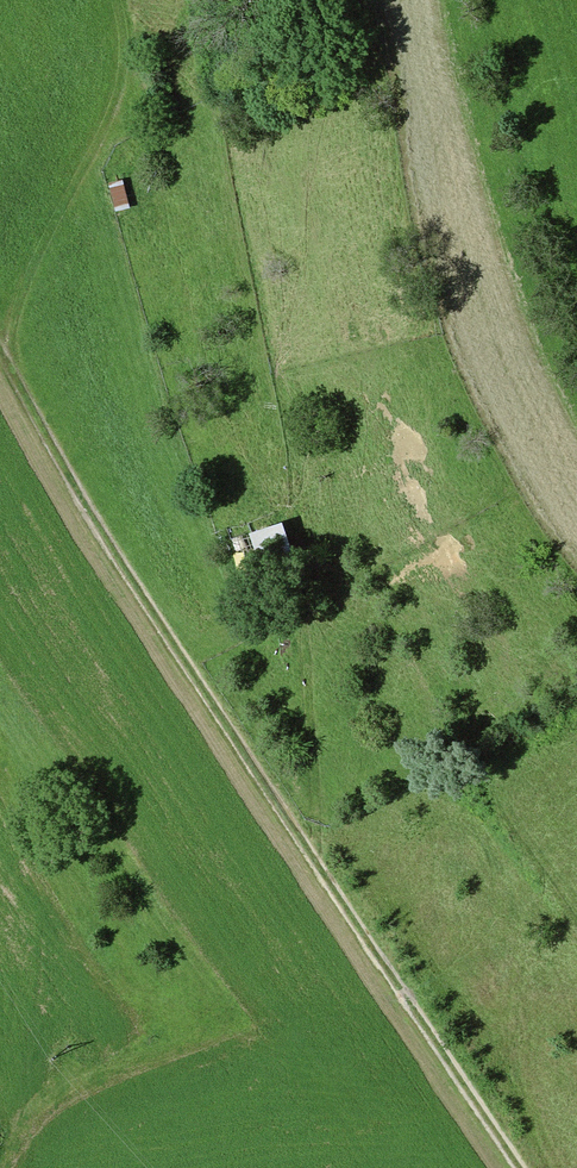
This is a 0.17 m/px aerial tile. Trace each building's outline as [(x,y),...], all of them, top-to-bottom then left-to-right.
[(121,187),(108,190),(115,215),(128,212),(121,187)] [(289,569),(275,529),(252,537),(266,577),(289,569)]
